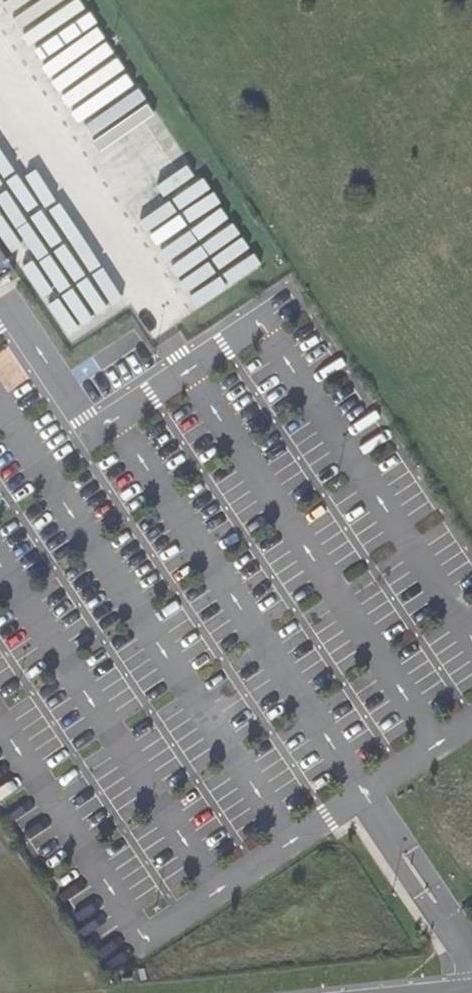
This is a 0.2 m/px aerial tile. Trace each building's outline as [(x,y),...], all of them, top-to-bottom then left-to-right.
[(15,271),(0,250),(0,281),(15,271)]
